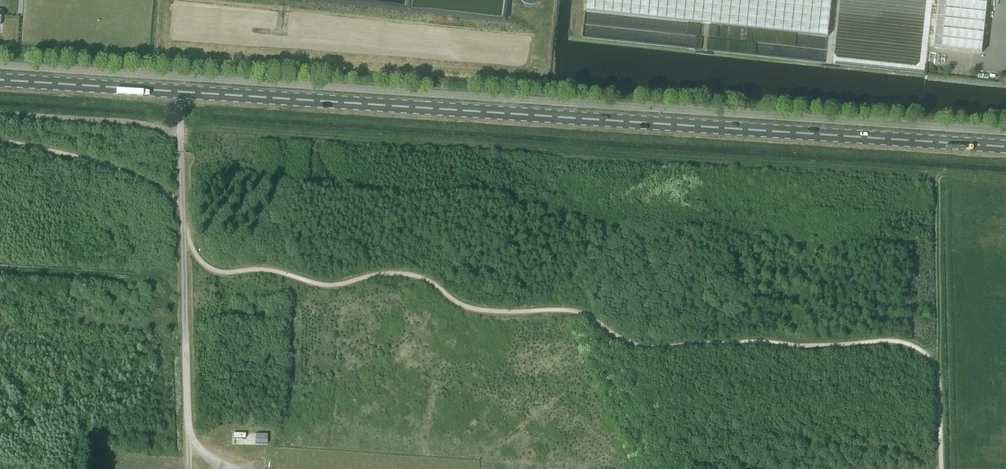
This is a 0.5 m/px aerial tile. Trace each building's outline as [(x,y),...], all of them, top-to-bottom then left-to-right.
[(585,11),(704,23),(709,24),(827,36),(831,0),(586,0),(585,11)] [(934,49),(983,54),(988,0),(939,0),(934,49)]
